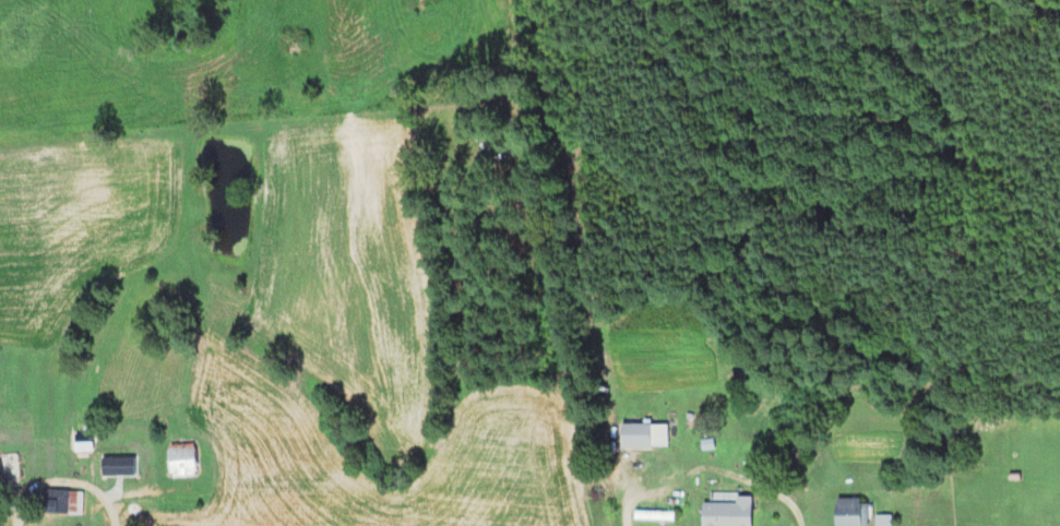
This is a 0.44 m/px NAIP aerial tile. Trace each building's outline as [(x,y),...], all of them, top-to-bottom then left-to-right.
[(666,426),(619,426),(619,448),(666,448),(666,426)] [(167,445),(167,477),(194,477),(194,445),(167,445)] [(82,491),(42,490),(41,514),(82,514),(82,491)] [(700,525),(750,525),(750,498),(735,498),(735,503),(700,503),(700,525)] [(833,500),(833,525),(866,525),(866,500),(833,500)] [(672,512),(633,512),(633,522),(672,522),(672,512)]
